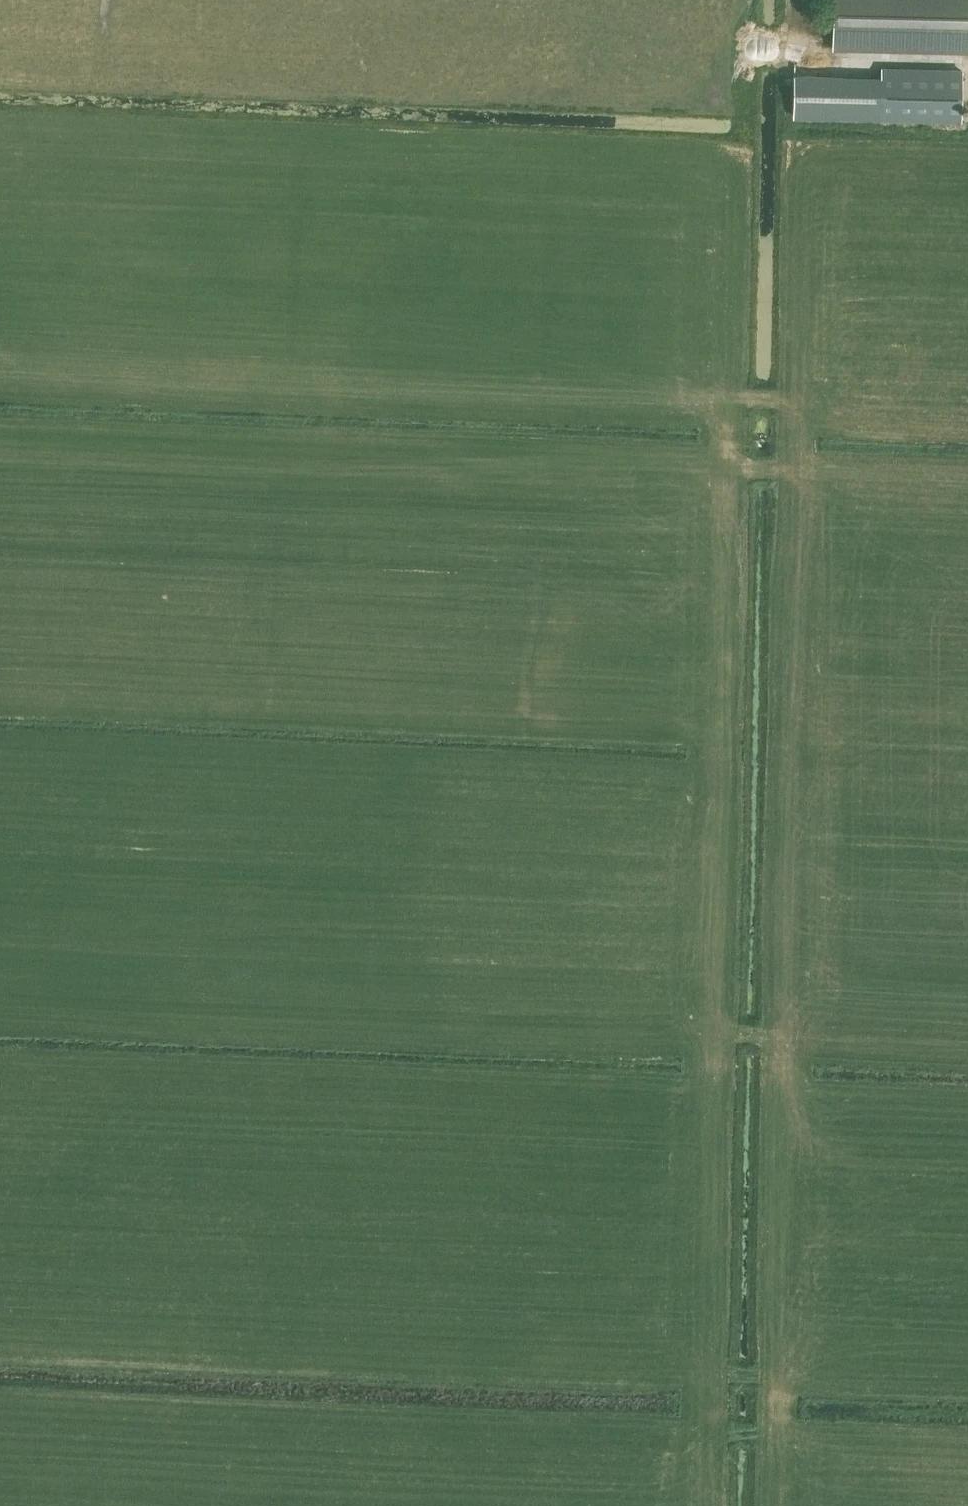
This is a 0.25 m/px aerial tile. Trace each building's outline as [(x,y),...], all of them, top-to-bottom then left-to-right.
[(833,48),(967,51),(967,0),(834,0),(833,48)] [(845,92),(866,91),(865,69),(843,70),(845,92)] [(960,120),(962,71),(882,69),(880,117),(960,120)] [(843,99),(843,114),(867,115),(867,100),(843,99)]
